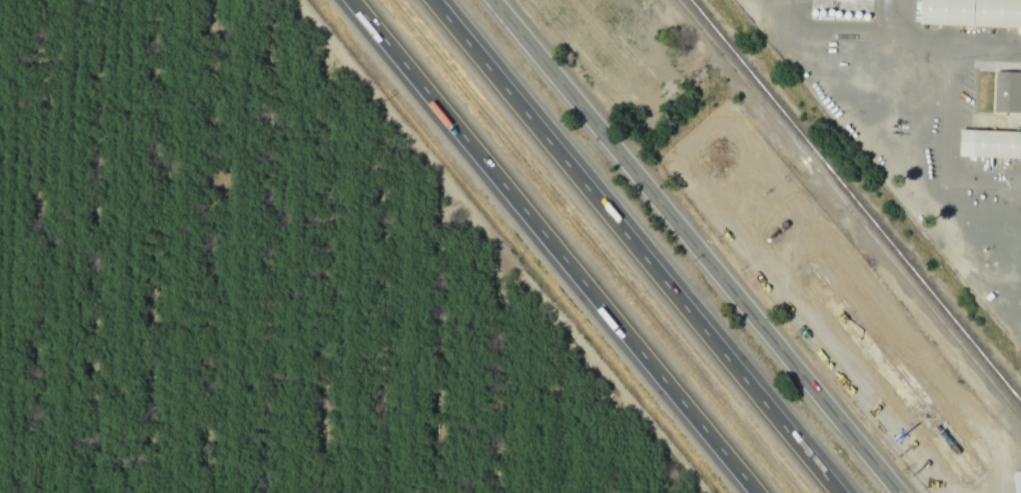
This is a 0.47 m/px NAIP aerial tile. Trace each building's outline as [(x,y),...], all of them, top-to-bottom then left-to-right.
[(923,26),(1020,28),(1020,0),(924,0),(923,26)] [(1020,112),(1020,72),(996,72),(996,112),(1020,112)] [(964,129),(963,156),(1020,158),(1020,131),(964,129)]
